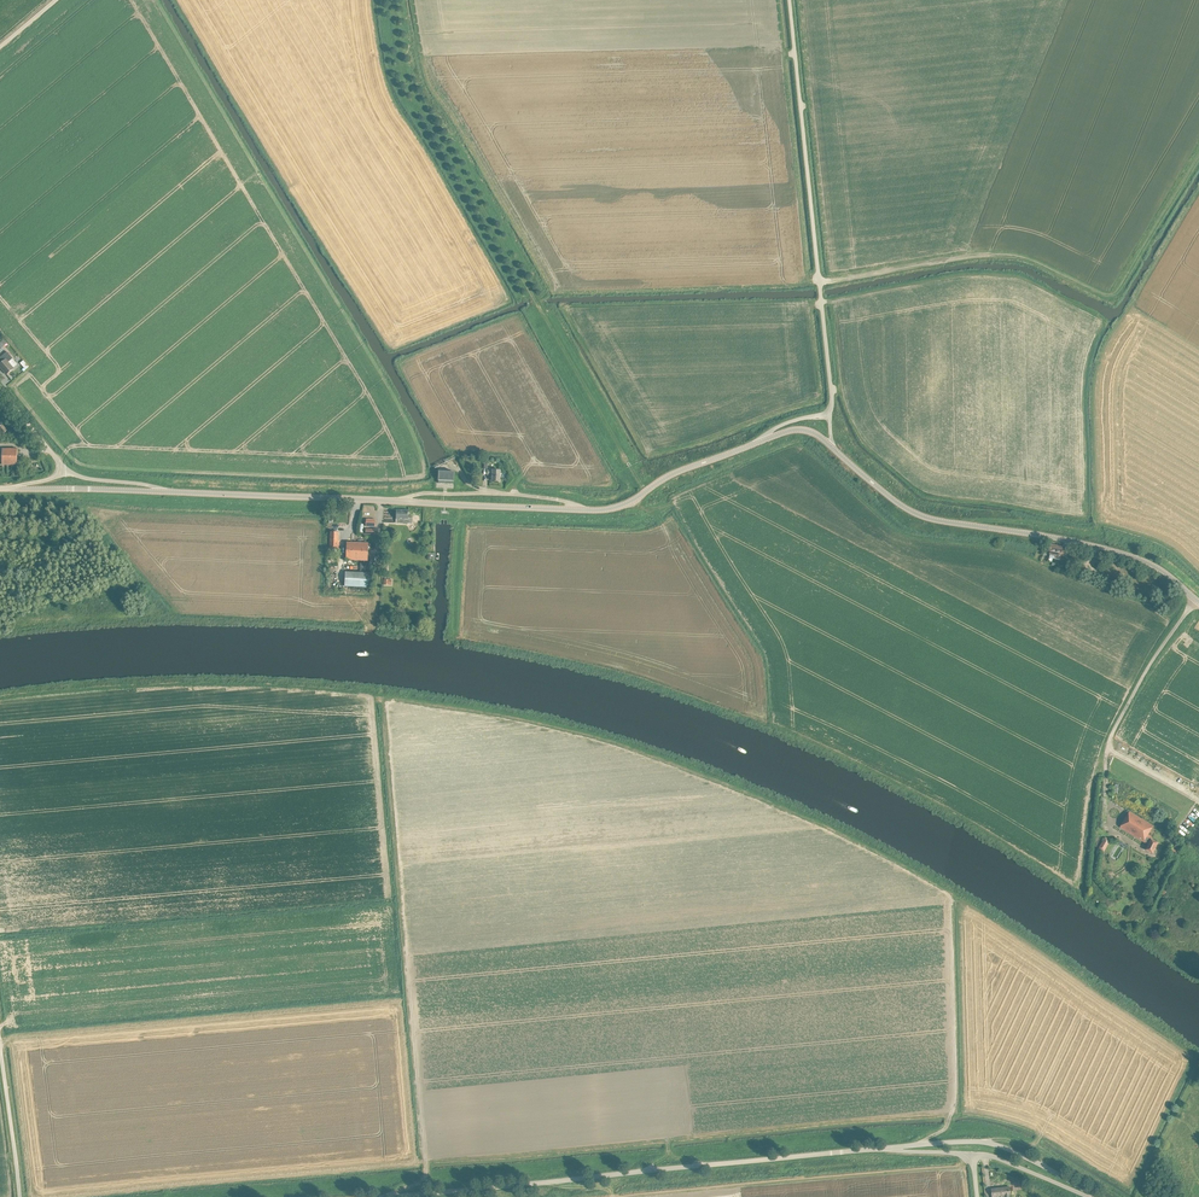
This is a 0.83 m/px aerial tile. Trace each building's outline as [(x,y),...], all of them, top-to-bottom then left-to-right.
[(11,370),(14,368),(13,368),(17,364),(12,359),(13,358),(7,351),(0,357),(4,361),(0,364),(0,367),(7,374),(11,370)] [(13,360),(18,365),(21,362),(17,357),(13,360)] [(2,454),(2,465),(17,465),(17,449),(2,448),(2,454)] [(500,481),(500,471),(492,470),(492,471),(488,471),(487,474),(492,474),(492,481),(500,481)] [(454,481),(454,479),(454,472),(438,471),(438,480),(438,483),(453,484),(453,481),(454,481)] [(412,523),(412,518),(408,517),(408,510),(396,510),(396,516),(396,519),(396,523),(412,523)] [(339,549),(339,542),(337,541),(338,532),(331,532),(330,549),(339,549)] [(368,561),(368,549),(368,543),(347,542),(346,560),(368,561)] [(1063,557),(1064,555),(1065,549),(1062,548),(1063,547),(1052,545),(1049,558),(1054,559),(1054,558),(1061,559),(1061,557),(1063,557)] [(1082,563),(1082,561),(1084,555),(1073,552),(1071,561),(1082,563)] [(370,573),(363,572),(360,572),(345,571),(345,586),(369,587),(370,573)] [(1153,853),(1158,843),(1152,839),(1153,838),(1148,835),(1153,826),(1130,812),(1120,827),(1149,845),(1146,850),(1153,853)] [(1105,837),(1099,849),(1104,852),(1111,840),(1105,837)] [(1120,839),(1112,852),(1120,857),(1128,844),(1120,839)] [(1009,1187),(992,1189),(993,1196),(1011,1196),(1009,1187)]
